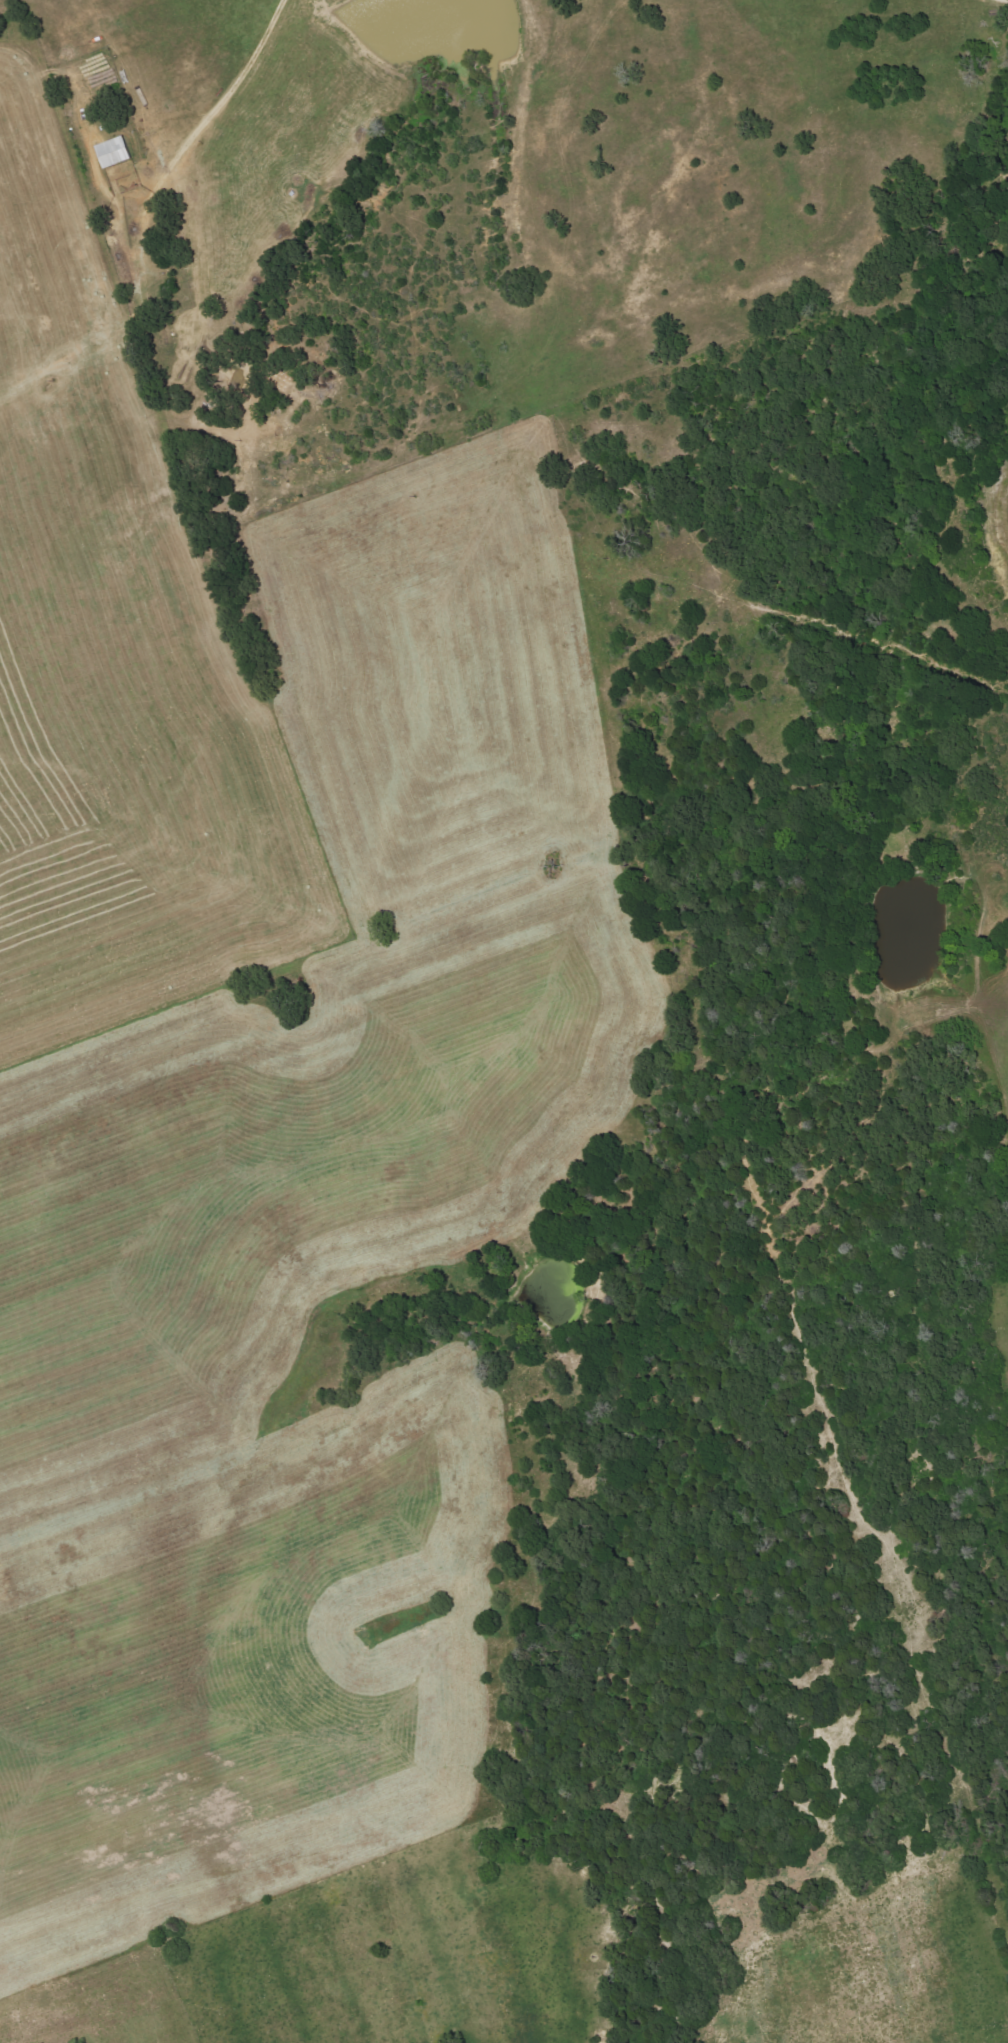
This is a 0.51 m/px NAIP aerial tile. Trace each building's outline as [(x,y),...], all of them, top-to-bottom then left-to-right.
[(97,145),(105,168),(133,159),(125,136),(97,145)]
